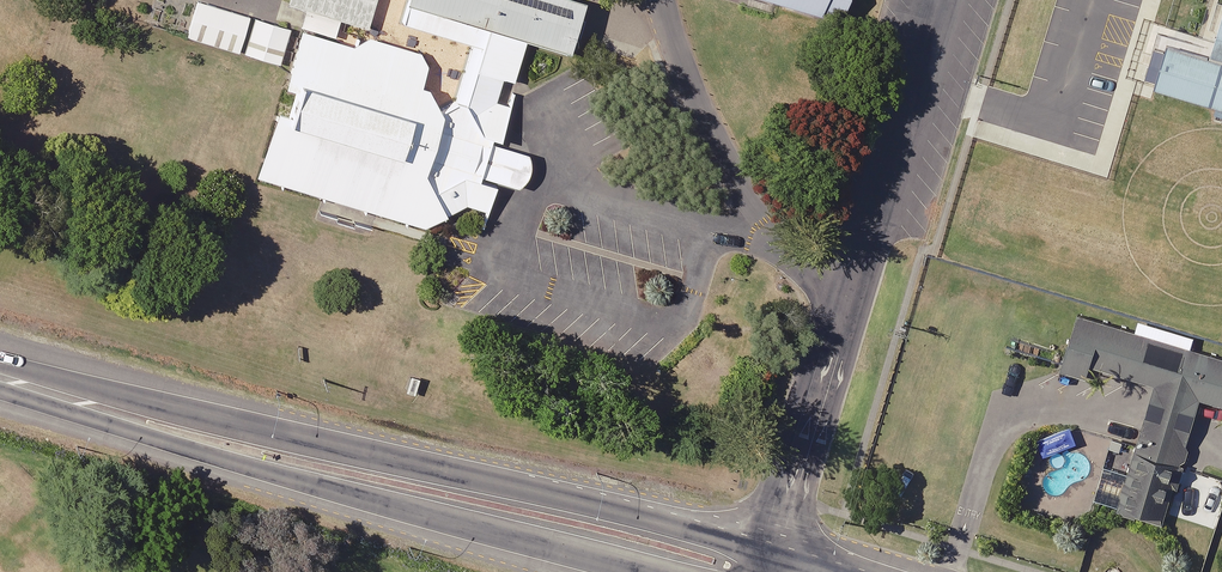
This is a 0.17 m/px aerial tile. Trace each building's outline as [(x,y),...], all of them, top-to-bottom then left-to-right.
[(257,18),(354,46),(367,0),(263,0),(257,18)] [(499,0),(382,0),(376,21),(540,68),(555,16),(499,0)] [(715,12),(808,38),(819,0),(718,0),(715,12)] [(274,37),(179,10),(166,56),(261,83),(274,37)] [(262,138),(266,155),(302,209),(397,243),(436,218),(462,227),(473,196),(497,205),(510,169),(489,162),(503,122),(480,114),(494,74),(457,61),(441,106),(412,95),(419,74),(351,49),(347,60),(297,42),(262,138)] [(1079,320),(1066,365),(1153,391),(1128,476),(1174,490),(1198,407),(1221,414),(1221,363),(1079,320)]
